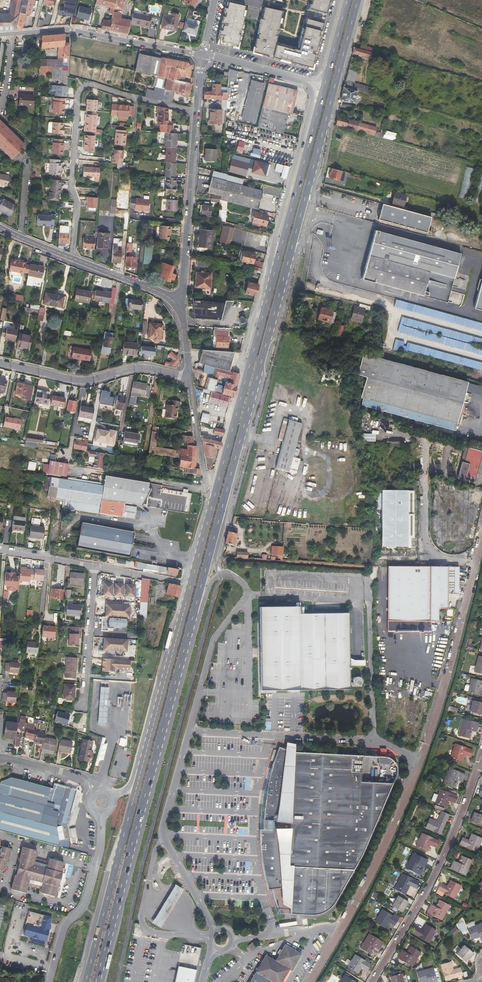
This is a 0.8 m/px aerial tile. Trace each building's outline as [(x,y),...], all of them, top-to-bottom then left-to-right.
[(9,15),(0,14),(0,30),(7,30),(15,29),(22,0),(12,0),(9,15)] [(15,29),(22,29),(25,13),(31,14),(33,3),(34,3),(34,0),(22,0),(15,29)] [(124,0),(116,0),(114,8),(122,10),(124,0)] [(307,8),(327,13),(330,0),(309,0),(307,8)] [(246,6),(229,2),(228,8),(226,8),(225,12),(227,13),(226,17),(224,16),(222,25),(224,25),(223,30),(221,30),(219,38),(221,39),(220,44),(231,47),(238,48),(239,42),(241,35),(239,35),(240,30),(242,30),(245,17),(243,17),(245,10),(246,6)] [(60,6),(58,13),(72,17),(75,6),(65,4),(64,7),(60,6)] [(91,9),(79,6),(77,17),(88,20),(91,9)] [(281,11),(263,7),(262,13),(261,19),(259,19),(252,53),(313,67),(324,22),(317,20),(305,18),(304,23),(302,23),(298,40),(300,41),(299,44),(297,44),(297,42),(281,39),(281,40),(276,39),(278,31),(276,31),(278,23),(280,23),(281,19),(279,18),(280,15),(281,11)] [(130,24),(131,21),(120,19),(121,14),(113,12),(113,14),(111,20),(109,30),(116,32),(128,34),(130,24)] [(131,21),(130,24),(135,25),(136,23),(143,25),(143,26),(149,28),(151,17),(133,13),(131,21)] [(162,28),(176,31),(179,14),(173,13),(172,19),(163,18),(162,28)] [(111,20),(104,19),(102,29),(109,30),(111,20)] [(184,23),(183,28),(182,31),(195,35),(197,25),(185,21),(184,23)] [(41,48),(59,47),(58,59),(57,67),(39,66),(39,74),(51,74),(52,75),(51,80),(58,80),(58,84),(67,84),(67,77),(67,72),(68,71),(62,70),(64,42),(65,33),(41,36),(40,48),(41,48)] [(371,58),(380,60),(381,55),(372,52),(370,52),(359,49),(354,48),(352,53),(371,58)] [(155,57),(139,54),(138,59),(136,68),(135,71),(155,75),(166,78),(179,81),(180,76),(188,77),(189,72),(190,71),(190,69),(189,65),(187,63),(171,60),(161,58),(161,59),(160,58),(161,53),(156,52),(155,57)] [(58,59),(40,58),(39,66),(57,67),(58,59)] [(228,81),(236,82),(237,71),(229,69),(229,72),(228,76),(228,81)] [(357,71),(354,70),(348,69),(345,81),(354,83),(357,71)] [(154,80),(155,75),(135,71),(134,76),(154,80)] [(154,80),(153,85),(155,87),(164,89),(166,78),(155,75),(154,80)] [(188,95),(191,84),(179,81),(166,78),(164,89),(175,91),(188,95)] [(264,84),(252,81),(242,120),(254,122),(264,84)] [(370,94),(372,88),(354,83),(345,81),(343,86),(357,90),(370,94)] [(292,114),(298,90),(268,83),(262,106),(283,111),(292,114)] [(55,96),(66,97),(67,86),(56,85),(55,96)] [(355,103),(357,90),(343,86),(340,100),(355,103)] [(152,98),(161,100),(164,89),(155,87),(154,91),(152,98)] [(161,100),(172,103),(175,91),(164,89),(161,100)] [(220,92),(212,91),(211,91),(204,91),(204,98),(219,99),(220,92)] [(227,100),(227,92),(220,92),(219,99),(219,109),(226,110),(227,100)] [(32,106),(33,95),(20,94),(19,105),(32,106)] [(64,113),(65,99),(54,98),(53,112),(64,113)] [(86,111),(90,111),(96,112),(97,100),(91,100),(87,100),(86,111)] [(128,117),(129,106),(128,106),(111,105),(111,113),(110,115),(128,117)] [(157,124),(165,125),(164,132),(166,132),(172,133),(172,125),(167,125),(168,113),(168,109),(158,106),(157,113),(158,113),(157,124)] [(292,114),(283,111),(262,106),(257,127),(281,133),(283,134),(285,126),(295,128),(293,134),(297,135),(299,130),(300,130),(303,116),(292,114)] [(221,110),(210,109),(209,123),(220,124),(221,110)] [(96,115),(90,115),(86,115),(85,127),(84,126),(83,131),(89,132),(95,132),(96,115)] [(337,125),(357,130),(359,122),(348,119),(348,118),(337,116),(335,125),(337,125)] [(380,132),(376,131),(374,135),(383,138),(385,130),(388,120),(387,120),(384,119),(380,132)] [(12,158),(16,154),(19,157),(24,152),(21,149),(24,146),(0,122),(0,146),(12,158)] [(357,130),(374,135),(376,131),(377,127),(359,122),(357,130)] [(52,133),(63,134),(64,129),(62,129),(62,127),(63,124),(52,123),(52,133)] [(126,131),(116,130),(114,145),(125,146),(126,134),(125,134),(126,131)] [(385,130),(383,138),(395,141),(397,133),(385,130)] [(176,148),(177,133),(172,133),(166,132),(165,147),(166,147),(176,148)] [(93,152),(95,136),(88,135),(84,135),(84,147),(84,151),(87,151),(93,152)] [(64,144),(62,143),(62,140),(55,139),(54,143),(53,143),(52,154),(62,155),(63,148),(64,148),(64,144)] [(236,152),(242,153),(245,143),(239,141),(236,152)] [(166,147),(165,162),(166,162),(174,163),(176,148),(166,147)] [(205,161),(216,162),(217,149),(206,149),(205,161)] [(114,156),(113,159),(112,159),(111,163),(119,164),(122,164),(123,151),(114,150),(114,156)] [(49,174),(59,175),(59,170),(59,168),(61,168),(61,163),(59,163),(60,160),(50,159),(49,174)] [(247,171),(249,163),(232,159),(228,171),(246,176),(247,171)] [(252,172),(267,176),(270,165),(255,161),(254,164),(252,172)] [(174,163),(166,162),(165,177),(166,177),(175,178),(176,163),(174,163)] [(281,177),(286,179),(289,167),(284,165),(281,177)] [(460,197),(469,198),(473,168),(465,166),(460,197)] [(83,176),(85,176),(95,177),(96,177),(95,181),(99,182),(99,177),(100,168),(95,168),(86,167),(83,167),(83,176)] [(351,177),(352,174),(332,168),(329,178),(339,181),(340,178),(343,179),(344,175),(351,177)] [(207,192),(220,195),(222,196),(221,200),(224,201),(226,201),(257,209),(262,193),(279,197),(282,189),(261,184),(260,190),(244,186),(246,180),(221,173),(213,171),(207,192)] [(0,173),(0,183),(7,184),(9,174),(0,173)] [(165,192),(175,192),(176,178),(175,178),(166,177),(165,192)] [(59,193),(60,193),(61,180),(52,180),(51,192),(48,192),(48,200),(58,201),(59,193)] [(406,195),(395,193),(392,203),(403,206),(406,195)] [(87,207),(93,208),(97,209),(97,198),(93,197),(87,197),(86,201),(87,201),(87,207)] [(4,212),(10,215),(15,206),(3,199),(0,205),(0,208),(5,211),(4,212)] [(136,199),(135,200),(130,199),(129,207),(134,207),(134,209),(148,211),(149,200),(136,199)] [(225,222),(226,210),(226,201),(224,201),(223,210),(218,209),(218,220),(225,222)] [(175,212),(176,203),(168,202),(168,211),(175,212)] [(427,232),(432,217),(420,214),(382,203),(378,219),(427,232)] [(273,204),(272,206),(267,205),(266,209),(275,212),(277,205),(273,204)] [(201,216),(210,217),(211,206),(202,205),(201,216)] [(265,226),(268,216),(255,213),(252,222),(265,226)] [(50,224),(54,224),(54,214),(51,214),(51,215),(37,215),(37,225),(50,225),(50,224)] [(159,238),(168,239),(169,234),(169,232),(171,232),(171,227),(160,226),(159,238)] [(216,243),(229,246),(230,240),(229,240),(231,227),(223,226),(220,238),(216,237),(216,243)] [(98,233),(99,228),(95,228),(95,237),(98,237),(97,246),(107,247),(108,240),(110,240),(110,234),(98,233)] [(199,247),(211,248),(212,230),(200,229),(199,247)] [(447,302),(460,253),(376,230),(362,279),(447,302)] [(68,234),(59,233),(58,246),(64,246),(65,246),(65,243),(67,243),(68,234)] [(95,238),(90,237),(83,237),(83,247),(89,248),(90,248),(94,249),(95,238)] [(118,251),(119,240),(113,239),(111,262),(120,263),(121,251),(118,251)] [(143,263),(150,264),(152,245),(145,244),(143,263)] [(255,254),(243,251),(241,261),(253,264),(255,254)] [(135,257),(126,256),(125,267),(134,268),(135,257)] [(22,274),(22,273),(28,274),(30,266),(24,265),(25,263),(11,261),(9,271),(22,274)] [(171,273),(173,267),(163,263),(158,274),(160,275),(159,277),(169,281),(170,278),(173,280),(175,275),(171,273)] [(42,277),(44,267),(30,264),(30,266),(28,274),(27,283),(32,284),(34,276),(42,277)] [(195,287),(210,288),(211,273),(196,272),(195,287)] [(248,282),(245,293),(255,296),(258,285),(248,282)] [(76,289),(74,300),(89,303),(91,293),(82,292),(83,290),(76,289)] [(95,290),(93,300),(109,302),(111,293),(95,290)] [(46,293),(44,303),(58,306),(60,297),(55,296),(55,294),(46,293)] [(194,318),(220,319),(225,299),(212,298),(190,297),(190,300),(193,300),(194,318)] [(142,300),(129,298),(128,306),(128,308),(140,310),(142,300)] [(369,310),(370,306),(360,304),(359,307),(355,306),(351,319),(361,322),(364,309),(369,310)] [(39,309),(36,308),(30,307),(22,306),(21,310),(31,311),(30,314),(38,316),(39,309)] [(334,323),(337,312),(333,311),(333,310),(321,307),(318,319),(334,323)] [(398,333),(481,353),(481,337),(401,317),(398,333)] [(158,340),(158,339),(159,338),(162,338),(163,332),(162,332),(163,329),(162,329),(162,324),(150,323),(148,337),(153,338),(154,339),(155,340),(155,341),(157,341),(158,340)] [(337,332),(334,332),(333,334),(341,336),(344,326),(339,324),(337,332)] [(5,336),(5,338),(15,340),(18,329),(7,327),(7,329),(3,328),(1,336),(5,336)] [(213,346),(227,348),(229,330),(214,329),(213,346)] [(16,349),(28,351),(31,336),(19,334),(16,349)] [(110,352),(112,337),(106,336),(105,340),(103,351),(110,352)] [(395,340),(393,349),(405,352),(405,350),(481,369),(481,361),(395,340)] [(137,344),(125,342),(123,352),(129,353),(136,354),(137,344)] [(140,353),(154,355),(155,348),(141,346),(140,353)] [(91,350),(74,347),(72,355),(82,357),(82,359),(89,360),(91,350)] [(234,352),(202,349),(199,363),(205,364),(215,367),(225,370),(228,371),(234,352)] [(175,368),(180,363),(179,355),(177,356),(173,352),(169,355),(174,360),(171,363),(168,362),(167,366),(175,368)] [(467,381),(372,355),(361,398),(363,398),(361,405),(454,430),(467,381)] [(213,374),(215,367),(205,364),(203,372),(208,374),(213,375),(213,374)] [(218,375),(231,378),(233,372),(228,371),(225,370),(215,367),(213,374),(218,375)] [(225,382),(223,388),(215,386),(214,391),(233,397),(239,374),(234,372),(233,372),(231,378),(232,379),(230,384),(225,382)] [(208,377),(205,389),(214,391),(215,386),(217,379),(212,378),(208,377)] [(140,395),(148,397),(151,387),(147,386),(147,384),(134,382),(129,403),(138,405),(140,395)] [(20,395),(22,395),(27,396),(28,397),(27,399),(31,400),(33,387),(30,386),(18,383),(16,394),(20,395)] [(43,394),(44,391),(37,389),(34,402),(48,405),(50,395),(49,395),(43,394)] [(99,404),(112,406),(114,395),(109,394),(110,393),(107,393),(107,391),(102,390),(99,404)] [(208,403),(226,408),(229,397),(211,392),(208,403)] [(56,396),(54,405),(63,407),(65,398),(56,396)] [(117,396),(115,408),(123,410),(126,398),(117,396)] [(178,406),(179,407),(179,401),(169,399),(168,405),(167,404),(165,418),(175,420),(178,406)] [(69,401),(67,410),(74,412),(76,402),(69,401)] [(84,407),(80,406),(76,421),(90,424),(93,410),(90,409),(90,406),(84,405),(84,407)] [(203,412),(200,421),(208,423),(210,414),(203,412)] [(20,430),(22,420),(16,418),(16,419),(14,419),(6,417),(4,426),(20,430)] [(302,423),(289,420),(287,426),(282,424),(278,439),(283,441),(276,468),(289,472),(302,423)] [(177,451),(155,447),(159,427),(153,427),(149,453),(176,458),(181,458),(196,461),(197,457),(197,447),(194,446),(193,437),(187,436),(188,450),(178,448),(177,451)] [(109,432),(97,430),(95,442),(113,445),(115,435),(109,434),(109,432)] [(123,444),(137,446),(139,435),(125,432),(123,444)] [(204,439),(205,437),(201,436),(202,444),(215,448),(219,449),(221,443),(204,439)] [(71,448),(86,451),(88,439),(83,438),(83,441),(73,439),(71,448)] [(207,470),(209,470),(215,448),(202,444),(203,448),(204,457),(206,467),(207,470)] [(435,469),(442,469),(444,445),(436,444),(435,469)] [(468,447),(463,464),(461,464),(458,478),(465,480),(464,480),(475,483),(481,453),(481,450),(468,447)] [(452,475),(458,453),(451,451),(445,473),(452,475)] [(95,468),(102,469),(105,454),(99,453),(95,468)] [(179,466),(188,468),(187,473),(201,476),(201,471),(200,470),(195,469),(196,461),(181,458),(179,466)] [(35,471),(37,462),(29,461),(28,469),(35,471)] [(48,473),(66,476),(69,464),(49,461),(49,464),(48,473)] [(69,509),(124,518),(126,506),(126,505),(135,506),(148,508),(188,513),(191,491),(149,483),(105,476),(103,486),(50,477),(47,496),(70,500),(69,509)] [(407,548),(408,491),(381,490),(381,511),(381,548),(407,548)] [(126,506),(124,518),(137,520),(139,508),(126,506)] [(25,522),(14,521),(13,521),(12,530),(24,531),(25,522)] [(134,532),(81,523),(77,548),(129,558),(134,532)] [(31,527),(30,537),(43,539),(44,529),(31,527)] [(238,530),(231,528),(229,527),(225,543),(227,544),(229,544),(234,546),(238,530)] [(279,556),(282,556),(283,549),(278,549),(278,545),(271,544),(271,555),(279,556)] [(168,575),(177,576),(178,569),(151,565),(150,571),(150,573),(154,574),(154,570),(168,573),(168,575)] [(458,593),(458,568),(453,567),(422,567),(418,567),(393,567),(388,567),(388,632),(430,632),(431,621),(437,621),(438,608),(447,608),(447,593),(458,593)] [(30,580),(31,570),(24,570),(24,568),(20,568),(19,578),(18,581),(30,582),(30,580)] [(31,570),(30,580),(39,581),(40,570),(35,570),(31,570)] [(15,577),(16,574),(5,573),(4,586),(7,586),(16,587),(17,579),(15,579),(15,577)] [(84,574),(70,573),(69,583),(83,585),(84,574)] [(18,581),(19,578),(15,577),(15,579),(17,579),(16,587),(7,586),(7,590),(14,591),(15,589),(18,589),(18,581)] [(140,602),(147,603),(150,580),(141,578),(140,602)] [(135,585),(103,584),(103,597),(112,597),(112,591),(115,591),(114,597),(123,597),(123,591),(126,591),(126,597),(134,598),(135,585)] [(169,584),(166,594),(178,598),(181,588),(169,584)] [(62,599),(63,591),(50,589),(50,598),(62,599)] [(139,618),(146,619),(147,603),(140,602),(139,618)] [(80,616),(81,606),(67,605),(66,615),(80,616)] [(129,606),(106,605),(105,618),(126,619),(129,619),(129,606)] [(299,607),(260,608),(261,666),(260,666),(260,684),(261,690),(349,689),(348,614),(299,614),(299,607)] [(116,632),(126,633),(126,619),(105,618),(102,617),(102,632),(108,632),(108,628),(116,629),(116,632)] [(43,626),(42,637),(54,638),(55,627),(50,627),(50,629),(48,629),(48,627),(43,626)] [(78,635),(78,634),(78,627),(71,626),(71,634),(70,634),(69,644),(78,644),(78,635)] [(127,640),(104,639),(103,651),(127,652),(127,640)] [(74,679),(76,658),(67,657),(65,678),(74,679)] [(129,670),(130,661),(102,659),(102,665),(103,665),(103,672),(114,672),(114,669),(129,670)] [(10,662),(10,663),(6,662),(5,671),(9,671),(9,672),(18,673),(19,663),(10,662)] [(468,692),(480,695),(481,689),(481,682),(471,679),(470,685),(467,685),(465,686),(464,690),(468,691),(468,692)] [(75,686),(65,685),(63,698),(73,699),(75,686)] [(6,702),(15,703),(16,693),(7,692),(7,693),(3,692),(2,701),(6,701),(6,702)] [(472,701),(470,712),(481,715),(481,711),(481,703),(472,701)] [(58,712),(54,721),(66,725),(67,720),(69,715),(58,712)] [(25,718),(23,718),(24,715),(19,714),(18,718),(20,719),(18,728),(20,728),(20,730),(26,732),(27,724),(28,721),(25,721),(25,718)] [(479,723),(462,719),(458,736),(470,739),(472,731),(477,732),(479,723)] [(6,722),(3,738),(15,740),(15,736),(17,724),(6,722)] [(26,732),(24,738),(34,740),(36,732),(36,731),(33,730),(34,726),(27,724),(26,732)] [(44,738),(45,734),(36,732),(34,740),(33,743),(38,744),(38,746),(42,747),(44,738)] [(54,751),(56,741),(44,738),(42,747),(42,748),(54,751)] [(70,753),(72,743),(60,740),(58,751),(70,753)] [(92,741),(83,740),(80,757),(88,759),(88,757),(91,757),(92,752),(89,751),(90,748),(91,748),(92,741)] [(282,895),(284,903),(290,907),(289,914),(303,915),(310,915),(318,914),(324,912),(324,910),(326,910),(332,906),(334,902),(338,895),(337,895),(337,892),(340,893),(361,855),(392,792),(375,791),(360,790),(360,781),(361,756),(311,753),(297,752),(297,745),(287,743),(286,750),(278,747),(273,760),(270,771),(267,783),(265,796),(264,805),(263,814),(263,820),(267,820),(267,829),(259,829),(259,836),(259,847),(261,861),(263,874),(265,883),(267,890),(281,888),(282,895)] [(473,750),(455,745),(451,758),(462,761),(464,755),(470,758),(473,750)] [(466,774),(450,768),(444,784),(455,788),(457,781),(462,783),(466,774)] [(0,783),(0,830),(20,835),(27,837),(69,849),(70,844),(67,825),(76,790),(65,787),(55,785),(53,784),(52,788),(10,777),(1,782),(0,783)] [(376,782),(360,781),(360,790),(375,791),(376,782)] [(457,797),(440,790),(435,803),(446,807),(448,801),(455,804),(457,797)] [(481,807),(479,814),(474,812),(471,821),(481,825),(481,807)] [(448,819),(440,815),(437,821),(430,818),(426,828),(441,835),(448,819)] [(439,841),(422,834),(416,846),(427,851),(430,845),(436,848),(439,841)] [(471,835),(469,840),(463,838),(460,844),(477,852),(481,840),(471,835)] [(1,880),(2,881),(4,874),(2,873),(3,871),(4,872),(5,870),(6,870),(8,863),(7,862),(7,860),(8,860),(9,858),(11,858),(11,856),(13,852),(11,851),(12,849),(3,846),(1,853),(0,857),(0,882),(1,880)] [(45,896),(49,897),(51,896),(55,894),(56,891),(57,886),(59,886),(63,872),(61,871),(62,868),(63,866),(60,862),(59,859),(56,858),(53,860),(50,859),(49,862),(47,861),(35,858),(36,851),(23,847),(20,858),(18,858),(16,867),(15,869),(13,878),(14,878),(11,889),(25,893),(27,887),(40,890),(42,891),(41,893),(44,894),(45,896)] [(428,860),(413,853),(405,868),(416,874),(420,867),(424,869),(428,860)] [(472,861),(462,856),(458,864),(453,861),(450,869),(465,876),(472,861)] [(405,895),(410,886),(410,885),(412,886),(412,887),(416,889),(419,882),(402,874),(396,887),(400,889),(399,892),(405,895)] [(460,887),(450,881),(447,887),(441,883),(438,890),(454,899),(460,887)] [(182,889),(175,884),(151,923),(159,927),(182,889)] [(404,909),(408,902),(398,896),(391,908),(391,909),(396,912),(397,912),(398,910),(402,912),(404,909)] [(450,906),(439,901),(435,907),(431,905),(427,913),(442,921),(450,906)] [(398,920),(382,910),(375,922),(385,928),(388,923),(394,926),(398,920)] [(27,925),(25,933),(24,936),(46,942),(48,933),(49,932),(49,930),(48,930),(49,926),(50,923),(52,917),(29,911),(25,924),(27,925)] [(474,927),(473,924),(466,928),(467,930),(472,940),(479,937),(481,942),(481,923),(474,927)] [(436,931),(426,925),(423,930),(417,927),(413,933),(429,943),(436,931)] [(384,942),(369,934),(360,949),(370,955),(375,948),(379,951),(384,942)] [(193,981),(194,981),(201,948),(188,946),(182,944),(181,952),(175,978),(193,981)] [(285,944),(275,961),(265,955),(260,964),(249,981),(282,981),(289,970),(292,971),(301,954),(290,948),(285,944)] [(467,959),(472,953),(464,946),(457,954),(465,962),(467,959)] [(421,953),(411,947),(407,953),(402,951),(398,958),(412,967),(421,953)] [(365,961),(355,955),(348,967),(358,973),(361,968),(367,971),(371,965),(365,961)] [(453,970),(451,962),(441,965),(445,981),(462,976),(460,968),(453,970)] [(433,968),(417,973),(419,981),(426,981),(427,981),(428,981),(437,981),(433,968)]
